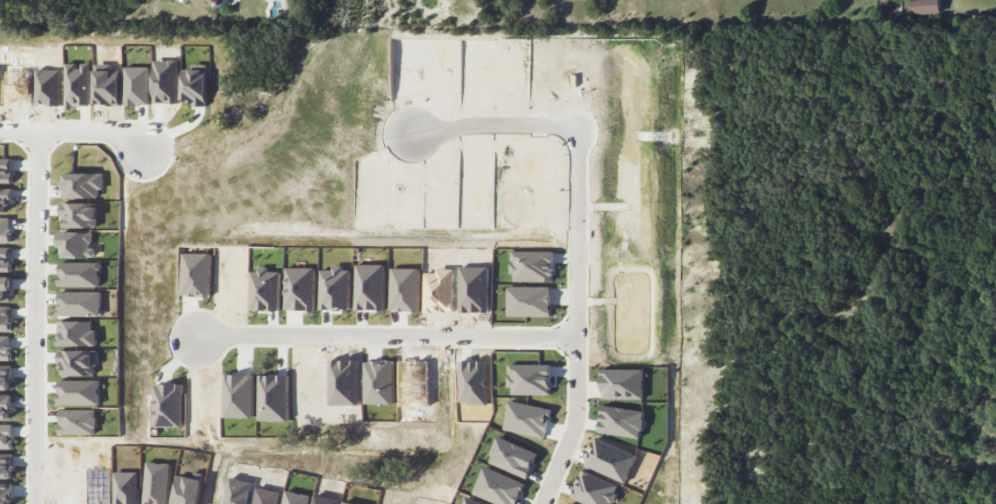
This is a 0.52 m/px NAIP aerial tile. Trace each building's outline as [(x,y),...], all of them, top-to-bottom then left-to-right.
[(939,0),(909,0),(909,15),(940,14),(939,0)]
